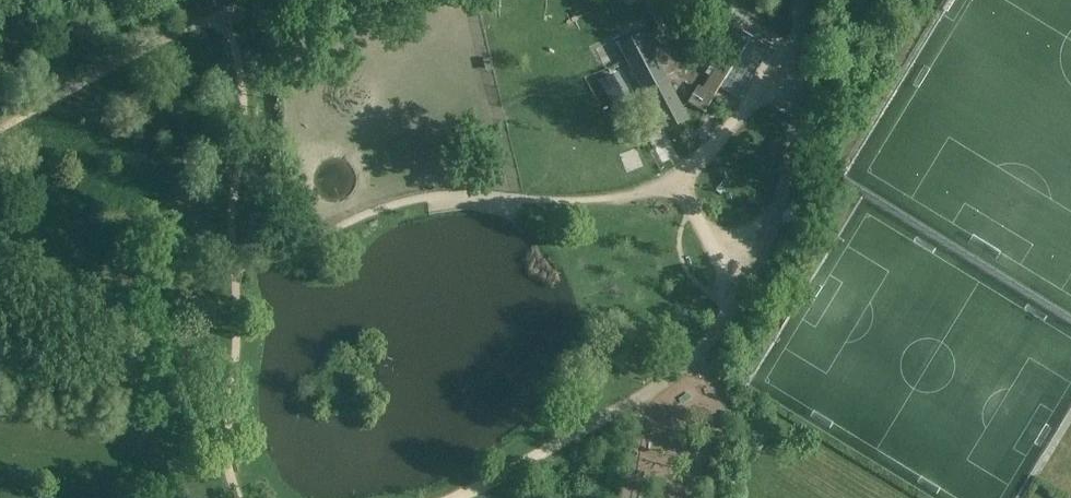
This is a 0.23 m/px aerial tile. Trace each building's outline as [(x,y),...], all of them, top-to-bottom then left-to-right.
[(715,96),(752,37),(740,30),(739,31),(740,31),(704,89),(715,96)] [(620,48),(645,96),(670,83),(644,35),(620,48)] [(671,129),(689,119),(670,83),(645,96),(652,109),(658,105),(671,129)] [(715,96),(704,89),(699,86),(689,103),(705,113),(715,96)] [(620,87),(608,94),(614,106),(626,99),(620,87)]
